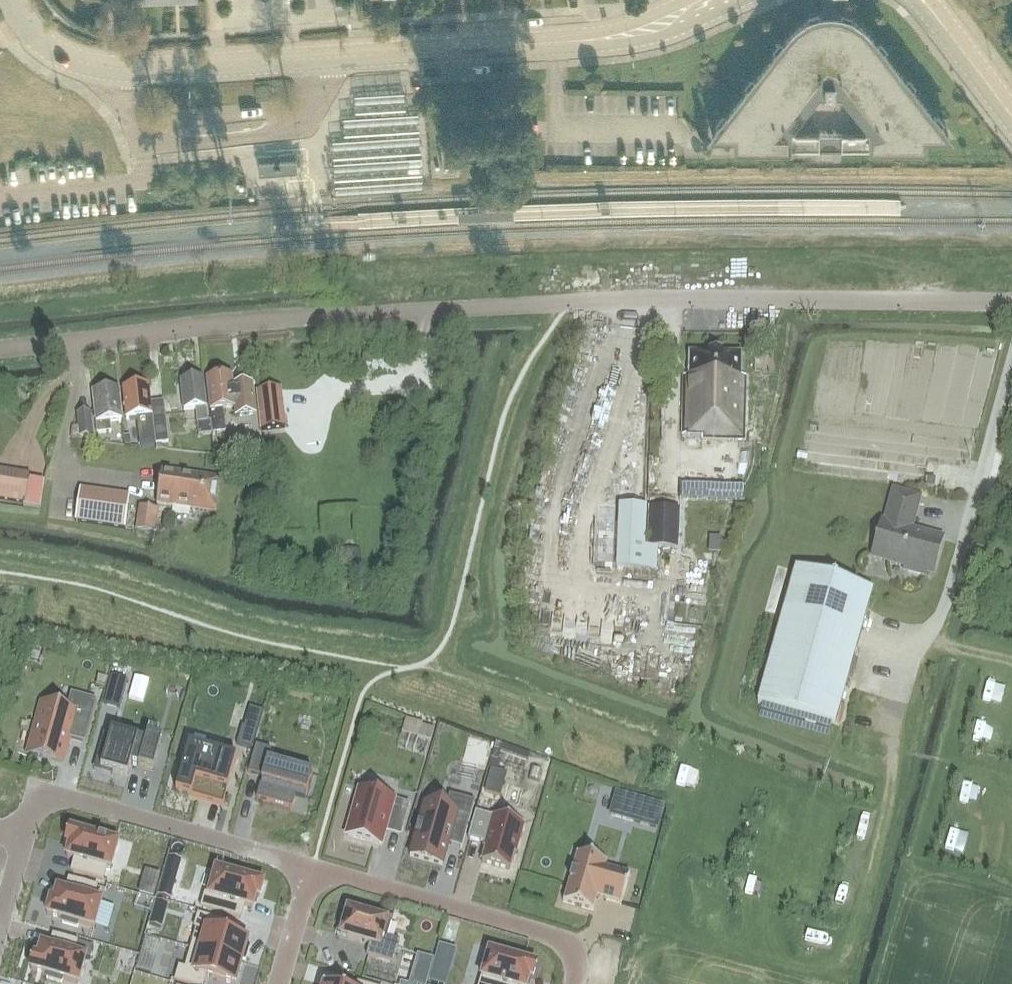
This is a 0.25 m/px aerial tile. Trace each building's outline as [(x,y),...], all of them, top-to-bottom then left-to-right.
[(856,20),(854,18),(852,17),(852,15),(842,12),(841,13),(840,13),(839,13),(837,12),(835,12),(833,12),(826,12),(820,13),(818,13),(818,12),(807,16),(808,17),(804,18),(805,19),(804,19),(800,21),(798,23),(792,28),(788,31),(787,33),(785,35),(783,37),(782,39),(780,41),(779,41),(772,49),(774,50),(771,53),(772,53),(752,78),(750,77),(744,85),(745,86),(743,89),(744,90),(724,114),(722,113),(716,121),(717,122),(714,126),(715,126),(706,137),(733,137),(734,149),(842,148),(868,148),(868,149),(926,149),(926,137),(953,138),(944,127),(945,125),(943,123),(944,122),(937,112),(935,113),(934,112),(932,112),(915,89),(916,89),(914,87),(916,86),(908,76),(906,77),(905,76),(904,75),(887,54),(888,53),(886,50),(887,49),(880,40),(878,41),(877,40),(876,39),(871,34),(870,32),(868,30),(866,28),(864,26),(862,25),(860,23),(856,20)] [(296,160),(257,163),(258,175),(279,173),(297,171),(296,160)] [(701,439),(744,440),(745,377),(740,377),(741,353),(689,353),(688,376),(683,376),(682,436),(702,436),(701,439)] [(233,386),(232,375),(206,378),(211,422),(213,433),(225,431),(222,409),(235,407),(236,416),(255,413),(252,384),(233,386)] [(203,379),(180,381),(183,410),(195,409),(198,435),(211,433),(210,421),(207,421),(203,379)] [(153,430),(150,403),(148,385),(123,388),(126,419),(140,417),(141,432),(153,430)] [(256,390),(260,430),(286,427),(281,387),(256,390)] [(97,433),(111,431),(110,421),(122,419),(118,388),(92,391),(97,433)] [(150,403),(153,430),(154,443),(168,442),(163,401),(150,403)] [(77,413),(78,427),(72,426),(71,436),(79,436),(92,438),(90,412),(77,413)] [(0,469),(0,500),(26,504),(30,473),(0,469)] [(190,509),(190,507),(216,511),(220,480),(195,477),(195,475),(162,470),(157,504),(190,509)] [(680,484),(679,499),(743,502),(744,487),(680,484)] [(75,522),(99,525),(124,529),(129,495),(103,491),(80,488),(75,522)] [(940,539),(912,531),(922,496),(892,488),(874,556),(905,565),(904,569),(924,574),(925,570),(931,572),(940,539)] [(130,505),(128,524),(136,525),(135,531),(155,533),(156,531),(160,532),(162,517),(158,516),(159,509),(130,505)] [(619,505),(616,569),(644,571),(656,571),(657,549),(644,548),(646,506),(619,505)] [(677,548),(679,508),(649,506),(647,547),(677,548)] [(340,549),(340,566),(361,566),(360,549),(340,549)] [(844,705),(840,703),(872,589),(796,567),(758,703),(835,724),(840,726),(845,709),(843,708),(844,705)] [(111,675),(103,703),(120,708),(127,680),(111,675)] [(41,703),(28,753),(62,763),(69,738),(84,742),(96,700),(71,693),(66,710),(41,703)] [(242,725),(236,744),(252,749),(257,729),(244,725),(242,725)] [(433,729),(421,726),(418,738),(430,741),(433,729)] [(101,768),(127,776),(131,764),(153,770),(162,740),(147,736),(146,740),(111,731),(109,737),(104,736),(99,753),(105,754),(101,768)] [(189,744),(175,791),(222,805),(226,792),(223,791),(225,787),(227,788),(228,784),(236,757),(189,744)] [(291,809),(294,797),(304,799),(311,773),(267,761),(270,750),(255,746),(247,773),(261,777),(255,799),(291,809)] [(500,796),(507,772),(491,767),(484,792),(500,796)] [(360,789),(347,836),(380,845),(384,831),(388,828),(401,832),(409,804),(393,799),(360,789)] [(424,804),(409,856),(442,865),(448,844),(450,845),(452,840),(461,843),(460,847),(461,848),(475,802),(449,794),(445,809),(424,804)] [(639,798),(632,822),(657,830),(665,805),(639,798)] [(475,812),(467,839),(484,843),(485,843),(483,849),(485,849),(481,862),(509,869),(513,854),(514,854),(515,854),(524,824),(493,816),(492,816),(475,812)] [(70,845),(66,857),(74,859),(71,872),(103,881),(106,868),(110,869),(118,843),(102,839),(104,835),(88,831),(87,834),(70,830),(66,844),(70,845)] [(621,903),(629,874),(604,867),(606,861),(577,853),(563,901),(593,910),(597,896),(621,903)] [(205,894),(201,908),(216,912),(240,919),(244,906),(252,909),(255,896),(259,897),(263,884),(223,872),(215,870),(208,895),(205,894)] [(168,899),(173,879),(162,876),(157,896),(168,899)] [(50,901),(46,915),(63,919),(62,923),(77,927),(78,924),(94,928),(101,902),(93,900),(97,887),(69,879),(65,892),(57,889),(54,902),(50,901)] [(139,893),(152,897),(155,888),(141,884),(139,893)] [(345,919),(341,918),(337,934),(369,943),(366,955),(393,963),(399,941),(387,937),(392,919),(376,914),(375,917),(348,910),(345,919)] [(160,927),(163,917),(153,914),(150,924),(160,927)] [(197,928),(191,948),(240,962),(241,959),(245,960),(249,946),(245,945),(246,941),(218,933),(221,921),(198,914),(194,927),(197,928)] [(500,942),(519,950),(524,939),(504,931),(500,942)] [(34,956),(30,970),(47,975),(46,979),(61,983),(63,979),(78,983),(85,957),(74,954),(77,942),(53,935),(49,947),(41,945),(38,957),(34,956)] [(151,974),(155,962),(160,943),(145,939),(140,958),(136,970),(151,974)] [(175,980),(190,983),(203,983),(205,976),(233,983),(240,962),(191,948),(185,968),(179,967),(175,980)] [(479,983),(527,983),(528,977),(532,979),(536,965),(519,960),(520,956),(505,952),(504,956),(489,951),(479,983)] [(433,959),(417,954),(408,983),(426,983),(433,959)] [(449,970),(434,965),(429,981),(441,983),(445,983),(449,970)]
